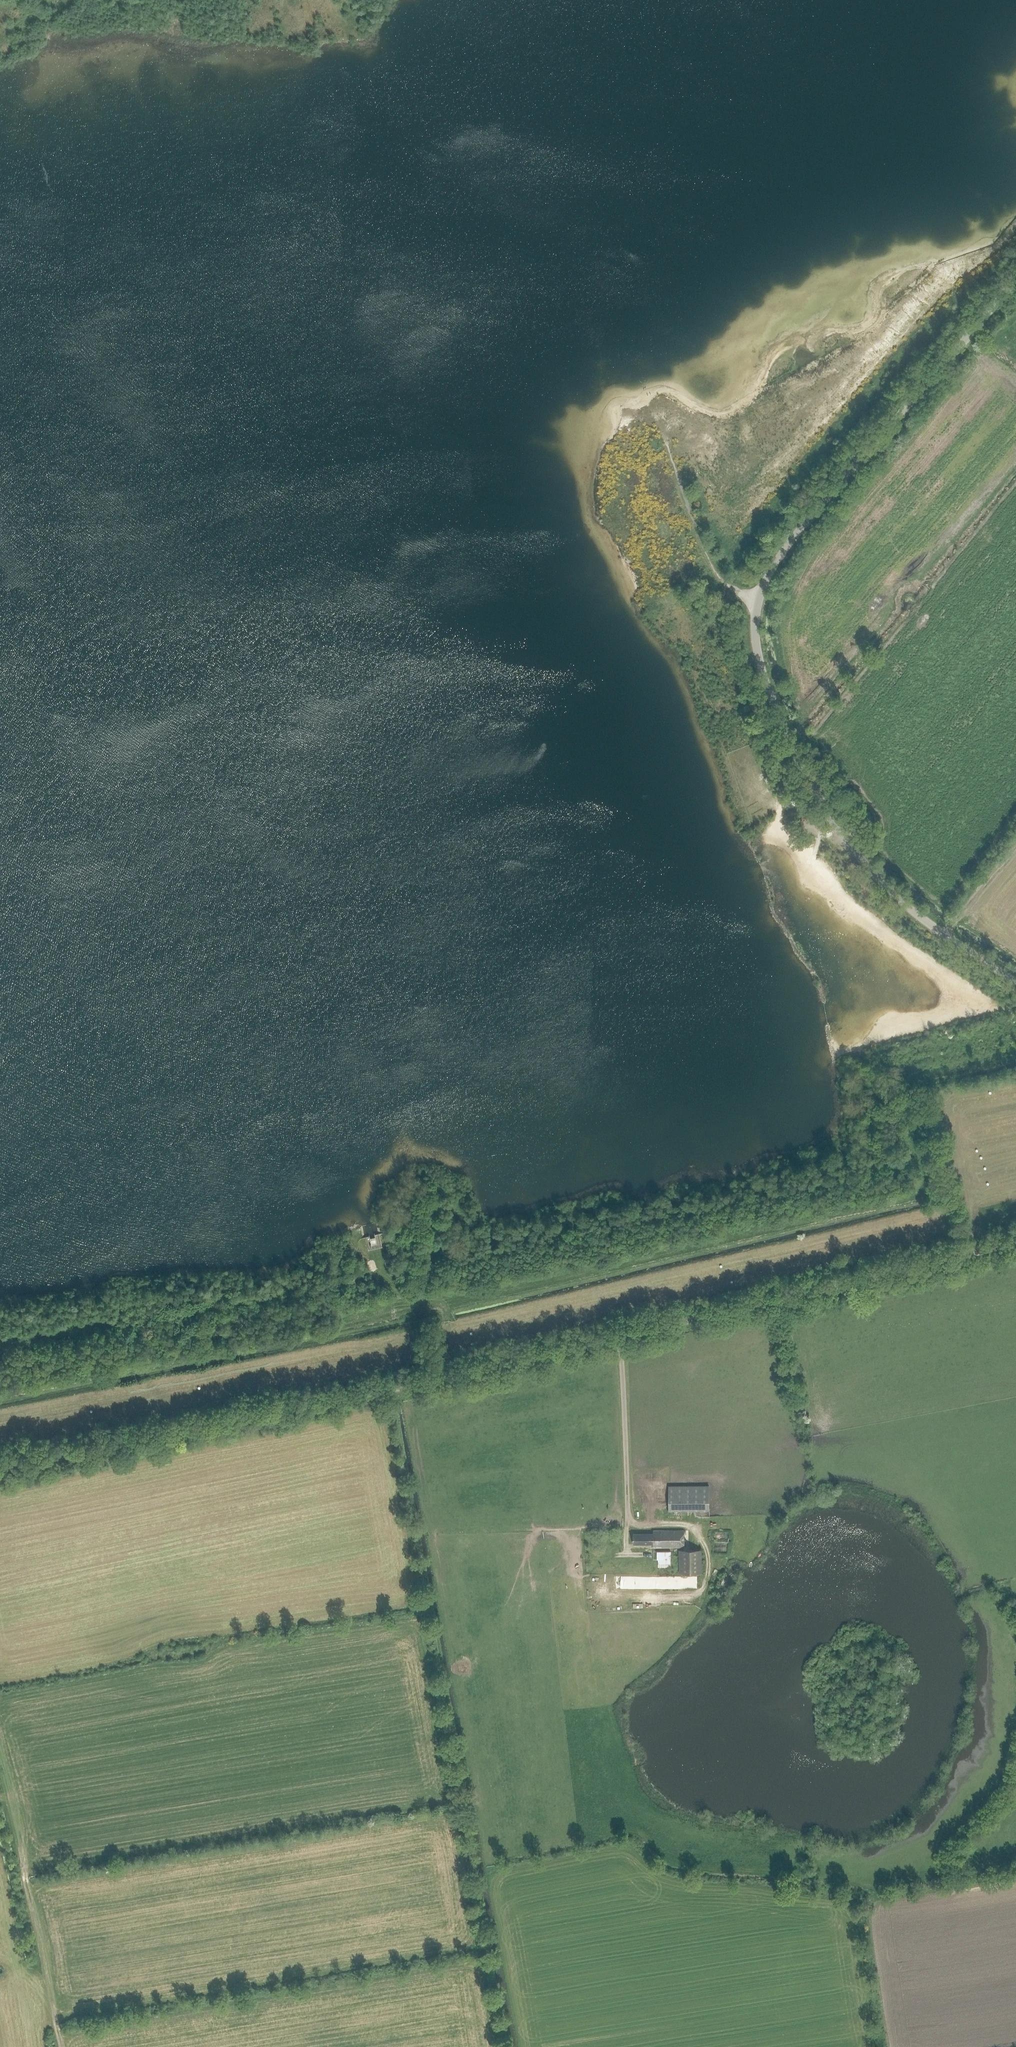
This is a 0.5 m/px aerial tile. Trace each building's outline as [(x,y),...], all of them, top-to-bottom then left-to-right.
[(371,1237),(372,1249),(382,1247),(380,1236),(371,1237)] [(710,1509),(709,1485),(669,1486),(670,1510),(710,1509)] [(685,1530),(654,1530),(654,1533),(634,1534),(634,1544),(653,1543),(653,1547),(685,1547),(685,1530)] [(701,1549),(680,1549),(680,1573),(702,1572),(701,1549)] [(671,1551),(657,1551),(657,1560),(658,1560),(658,1567),(671,1567),(671,1551)]
